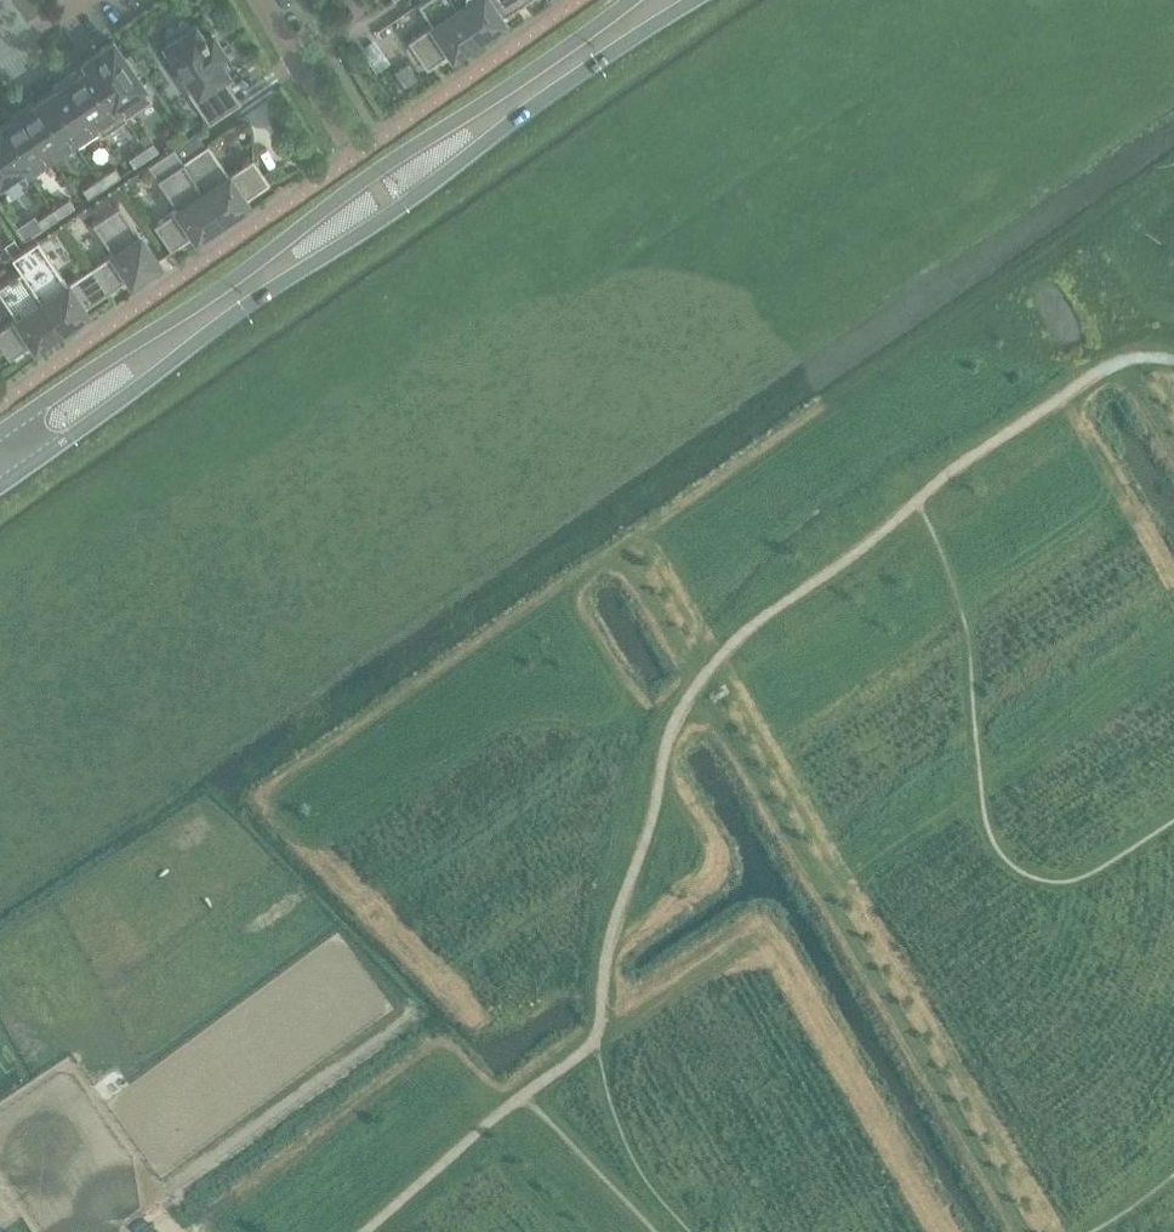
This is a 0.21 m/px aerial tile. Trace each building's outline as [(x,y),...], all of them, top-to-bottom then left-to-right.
[(478,36),(454,0),(422,0),(418,2),(432,23),(408,39),(427,67),(451,51),(453,53),(478,36)] [(502,17),(525,1),(524,0),(454,0),(478,36),(503,19),(502,17)] [(212,31),(206,35),(204,32),(202,33),(195,23),(191,25),(186,19),(165,33),(169,40),(165,42),(176,58),(175,58),(182,68),(175,72),(209,122),(241,101),(222,74),(227,71),(217,56),(225,50),(212,31)] [(388,42),(399,35),(391,24),(380,31),(388,42)] [(86,56),(87,57),(85,58),(126,119),(127,118),(126,116),(152,98),(136,74),(143,70),(130,51),(124,55),(113,39),(110,41),(109,40),(106,42),(107,43),(90,55),(89,54),(86,56)] [(80,72),(78,69),(65,77),(103,134),(126,119),(85,58),(84,59),(88,66),(80,72)] [(409,65),(397,73),(405,85),(417,77),(409,65)] [(52,86),(54,89),(44,96),(75,142),(97,128),(102,135),(103,134),(65,77),(52,86)] [(34,103),(32,99),(19,108),(52,158),(75,142),(44,96),(34,103)] [(30,173),(52,158),(19,108),(6,117),(8,120),(0,126),(0,129),(30,173)] [(25,170),(28,174),(30,173),(0,129),(0,187),(25,170)] [(158,149),(153,141),(145,146),(150,155),(158,149)] [(208,143),(183,159),(182,160),(221,218),(247,200),(245,198),(269,182),(253,157),(229,173),(208,143)] [(145,146),(129,157),(134,166),(150,155),(145,146)] [(156,241),(164,253),(195,232),(196,235),(221,218),(182,160),(183,159),(174,146),(148,163),(178,208),(154,224),(162,237),(156,241)] [(121,175),(115,166),(99,177),(105,186),(121,175)] [(83,188),(88,197),(105,186),(99,177),(83,188)] [(119,185),(108,193),(114,201),(125,193),(119,185)] [(75,206),(69,197),(53,208),(59,217),(75,206)] [(119,203),(93,221),(113,252),(90,267),(107,292),(130,276),(131,278),(158,260),(157,258),(164,253),(156,241),(152,243),(141,228),(137,230),(119,203)] [(37,219),(43,228),(59,217),(53,208),(37,219)] [(15,238),(5,245),(12,255),(22,248),(15,238)] [(38,238),(22,248),(12,255),(21,269),(60,326),(86,309),(84,307),(107,292),(90,267),(68,282),(38,238)] [(60,326),(21,269),(0,283),(0,292),(17,317),(0,328),(0,344),(9,357),(33,341),(35,343),(60,326)]
